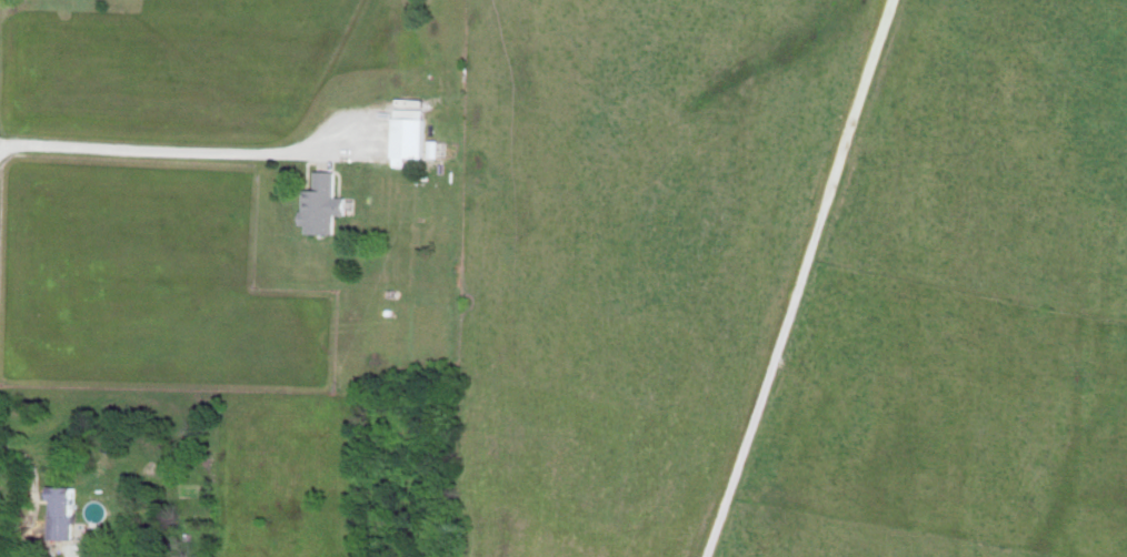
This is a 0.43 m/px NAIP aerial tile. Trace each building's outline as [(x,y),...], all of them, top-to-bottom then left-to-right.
[(408,165),(409,156),(427,156),(428,108),(397,108),(396,165),(408,165)] [(339,170),(318,170),(318,188),(305,188),(305,224),(309,224),(309,232),(338,232),(338,214),(349,214),(349,195),(339,195),(339,170)] [(77,486),(53,486),(51,537),(75,538),(77,486)]
